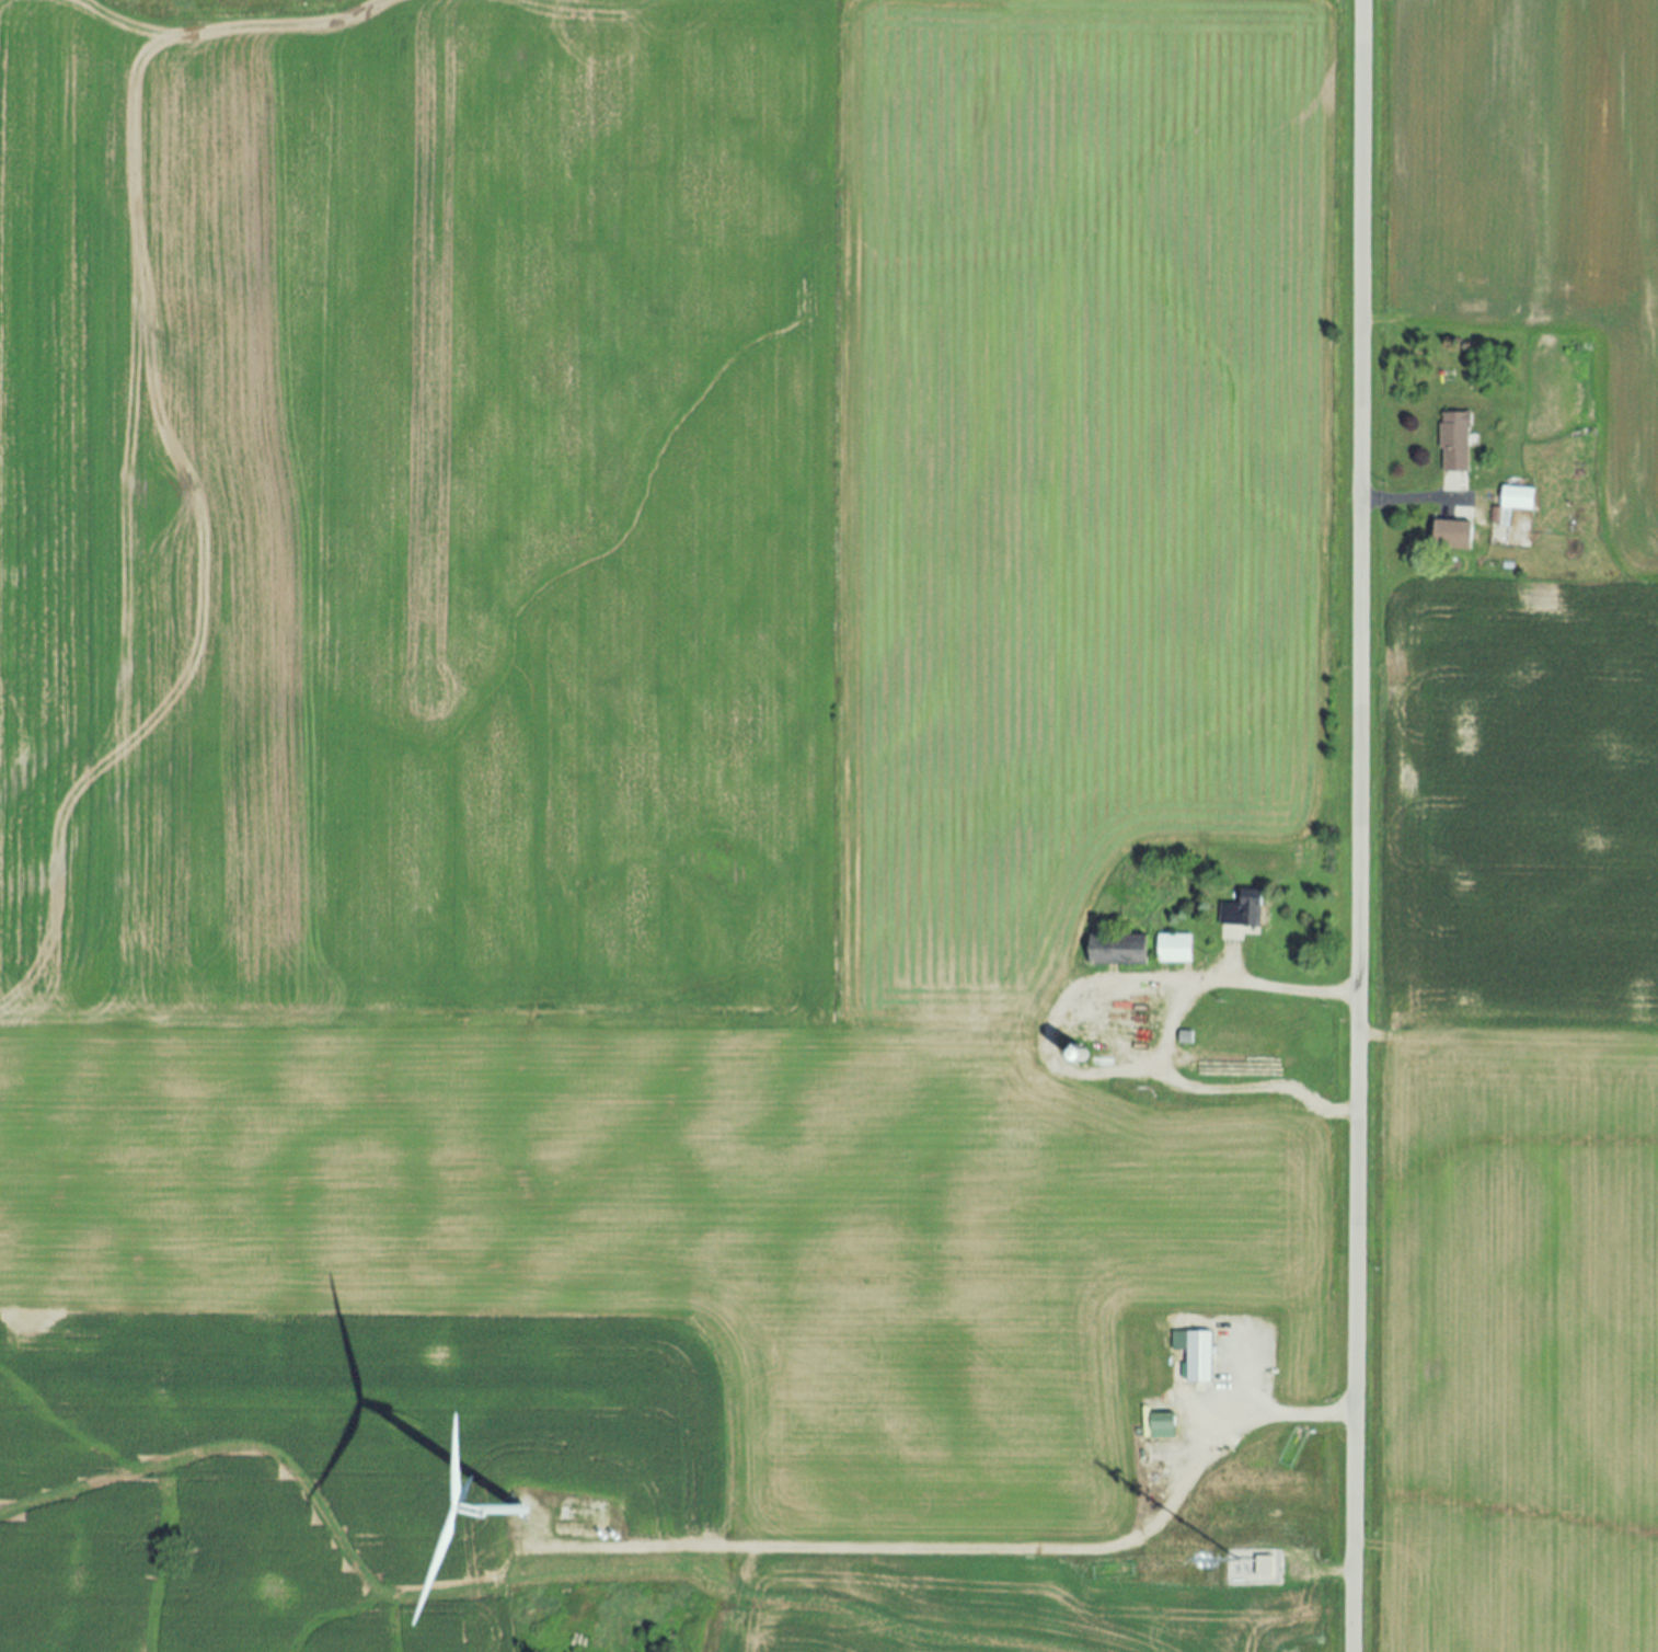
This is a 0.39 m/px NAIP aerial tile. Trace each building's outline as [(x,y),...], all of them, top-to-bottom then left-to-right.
[(1469,473),(1439,473),(1440,413),(1469,413),(1469,473)] [(1533,490),(1531,512),(1499,509),(1501,487),(1533,490)] [(1470,551),(1432,551),(1432,523),(1470,523),(1470,551)] [(1262,892),(1260,928),(1219,927),(1219,904),(1239,904),(1239,892),(1262,892)] [(1144,965),(1086,966),(1086,937),(1144,936),(1144,965)] [(1156,963),(1156,936),(1190,936),(1190,963),(1156,963)] [(1210,1333),(1210,1385),(1186,1385),(1186,1333),(1210,1333)] [(1170,1415),(1146,1416),(1147,1441),(1170,1441),(1170,1415)]
